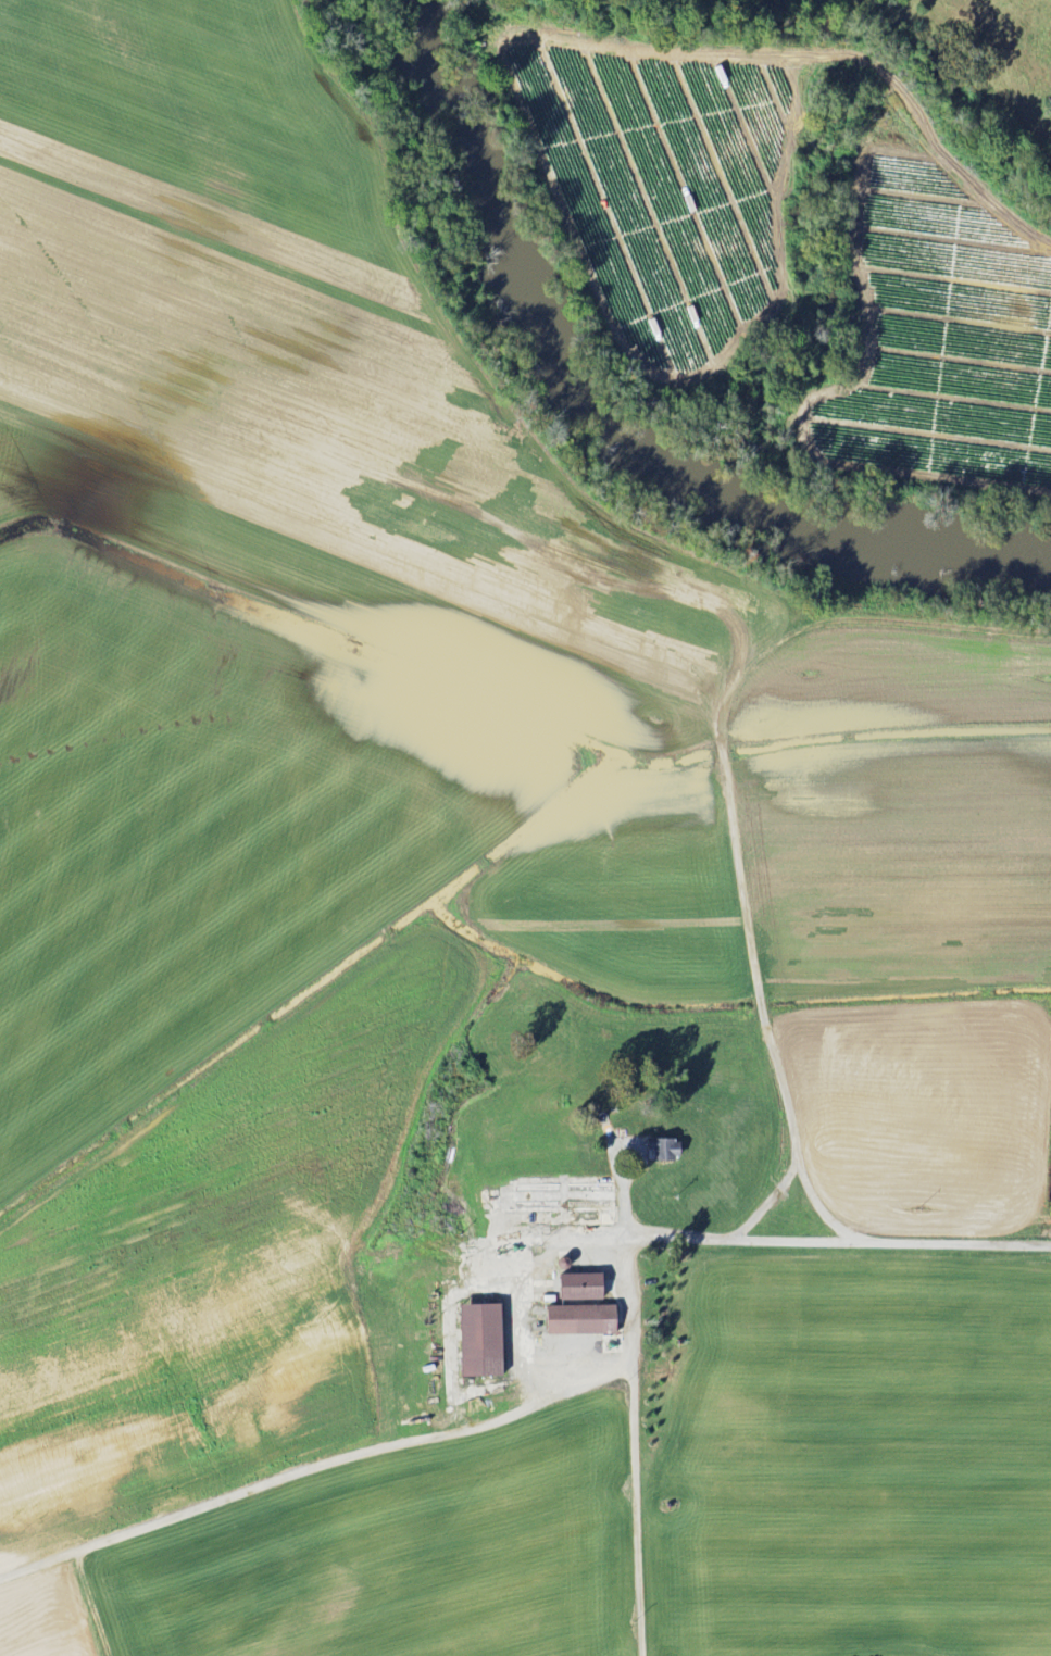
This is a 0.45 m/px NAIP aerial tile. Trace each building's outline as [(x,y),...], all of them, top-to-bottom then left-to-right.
[(644,1151),(651,1151),(651,1160),(676,1160),(675,1140),(644,1141),(644,1151)] [(554,1274),(555,1301),(601,1300),(600,1273),(554,1274)] [(455,1377),(497,1376),(495,1305),(453,1306),(455,1377)] [(612,1335),(611,1305),(541,1307),(542,1336),(612,1335)]
